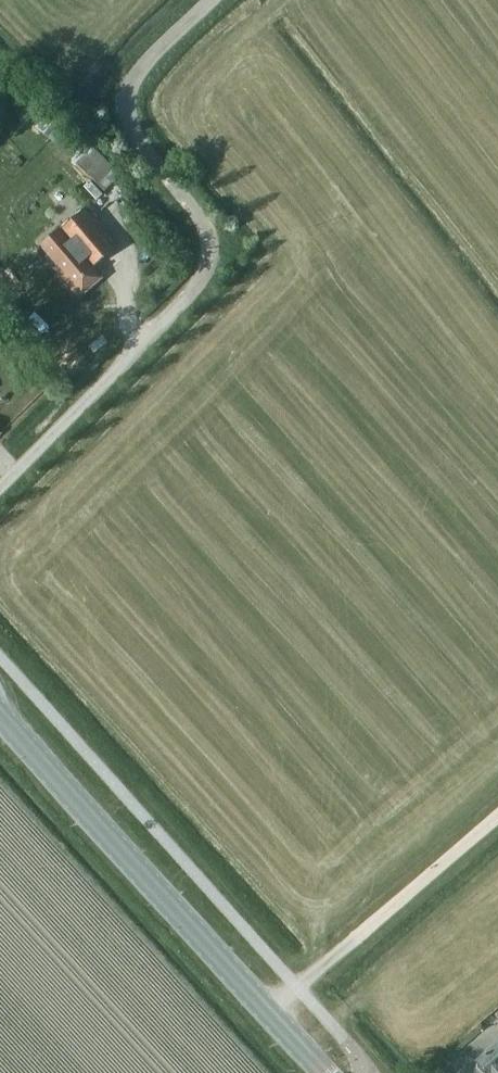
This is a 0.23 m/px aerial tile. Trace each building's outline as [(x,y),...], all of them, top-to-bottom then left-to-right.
[(73,159),(104,191),(122,175),(90,143),(73,159)] [(94,266),(118,246),(85,207),(41,244),(69,276),(65,280),(80,297),(103,277),(94,266)] [(477,1067),(483,1072),(491,1072),(497,1072),(497,1042),(478,1060),(478,1061),(477,1067)]
